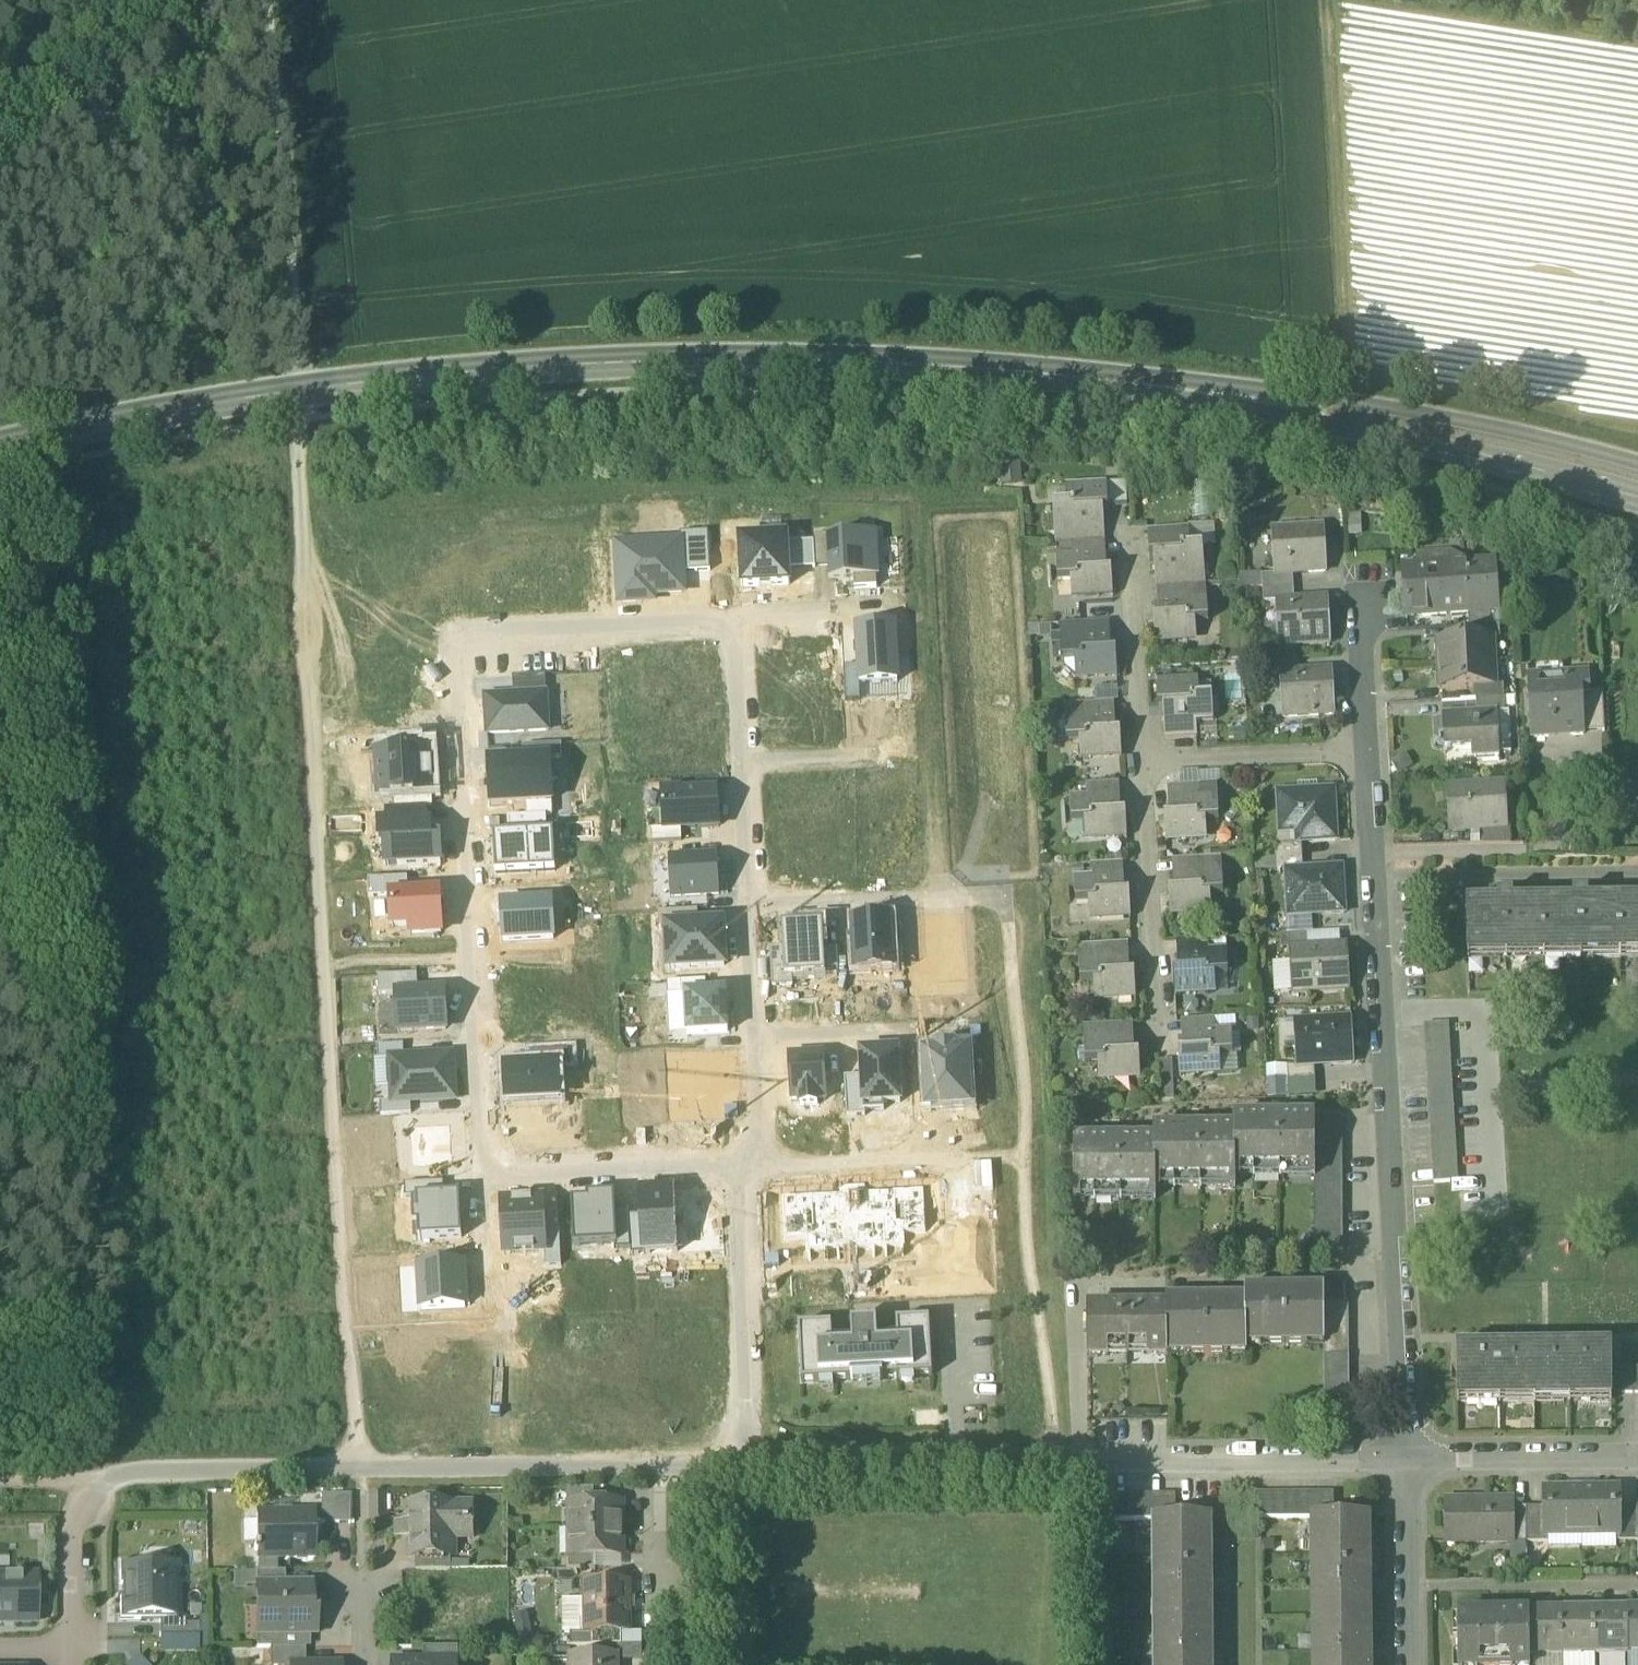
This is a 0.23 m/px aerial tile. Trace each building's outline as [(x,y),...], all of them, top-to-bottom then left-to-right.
[(1108,488),(1110,510),(1127,509),(1126,487),(1108,488)] [(1054,506),(1056,531),(1101,529),(1106,528),(1105,510),(1110,510),(1108,488),(1071,490),(1072,505),(1054,506)] [(762,520),(763,538),(784,537),(783,519),(762,520)] [(1056,543),(1074,542),(1102,540),(1101,529),(1056,531),(1056,543)] [(1277,575),(1277,576),(1293,575),(1325,574),(1323,529),(1281,530),(1282,551),(1276,551),(1277,575)] [(680,534),(680,542),(682,573),(710,571),(708,532),(680,534)] [(829,579),(853,578),(876,577),(879,576),(876,532),(826,535),(828,565),(829,579)] [(1156,554),(1157,574),(1161,574),(1204,571),(1203,547),(1186,548),(1185,533),(1148,534),(1149,554),(1156,554)] [(815,566),(828,565),(826,535),(813,535),(814,542),(815,566)] [(790,585),(789,570),(787,544),(787,537),(784,537),(763,538),(739,540),(741,588),(790,585)] [(1102,553),(1102,540),(1074,542),(1075,555),(1102,553)] [(683,592),(682,573),(680,542),(617,546),(620,603),(636,602),(636,595),(653,594),(683,592)] [(815,569),(815,566),(814,542),(787,544),(789,570),(815,569)] [(1419,569),(1419,571),(1427,570),(1438,570),(1438,567),(1450,566),(1449,550),(1417,553),(1419,569)] [(1077,581),(1078,594),(1114,592),(1113,573),(1109,573),(1108,553),(1102,553),(1075,555),(1057,556),(1059,582),(1077,581)] [(1428,588),(1427,581),(1405,583),(1407,618),(1437,616),(1468,614),(1490,612),(1489,592),(1497,591),(1495,563),(1450,566),(1438,567),(1438,570),(1439,587),(1428,588)] [(1404,570),(1405,583),(1427,581),(1427,570),(1419,571),(1419,569),(1404,570)] [(1161,574),(1161,587),(1190,585),(1205,584),(1204,571),(1161,574)] [(1263,576),(1264,588),(1294,587),(1293,575),(1277,576),(1277,575),(1263,576)] [(877,588),(876,577),(853,578),(853,589),(877,588)] [(1190,598),(1190,585),(1161,587),(1162,599),(1190,598)] [(1489,592),(1490,612),(1498,612),(1497,591),(1489,592)] [(653,601),(653,594),(636,595),(636,602),(653,601)] [(1153,619),(1155,639),(1191,637),(1190,623),(1207,622),(1206,597),(1190,598),(1162,599),(1157,600),(1158,619),(1153,619)] [(1286,626),(1287,647),(1330,645),(1327,601),(1279,604),(1280,626),(1286,626)] [(1468,614),(1469,628),(1491,627),(1490,612),(1468,614)] [(1065,623),(1066,636),(1105,634),(1105,621),(1065,623)] [(856,627),(859,666),(859,684),(897,682),(894,625),(856,627)] [(1499,626),(1491,627),(1469,628),(1470,641),(1491,639),(1500,639),(1499,626)] [(1062,661),(1064,661),(1079,660),(1080,675),(1116,672),(1115,651),(1110,652),(1110,633),(1105,634),(1066,636),(1060,637),(1062,661)] [(1062,661),(1060,637),(1051,637),(1053,667),(1075,675),(1064,666),(1064,661),(1062,661)] [(1439,642),(1442,689),(1473,687),(1494,686),(1491,639),(1470,641),(1439,642)] [(841,648),(828,648),(829,674),(842,674),(841,648)] [(655,698),(684,696),(712,695),(711,655),(654,658),(655,698)] [(1075,675),(1080,675),(1079,660),(1064,661),(1064,666),(1075,675)] [(860,700),(859,684),(859,666),(843,666),(845,701),(860,700)] [(1290,697),(1291,718),(1334,716),(1331,671),(1283,674),(1284,697),(1290,697)] [(1528,679),(1532,739),(1583,737),(1583,734),(1581,697),(1589,697),(1589,695),(1588,675),(1528,679)] [(513,678),(514,697),(546,695),(545,676),(513,678)] [(860,701),(898,699),(897,682),(859,684),(860,700),(860,701)] [(1166,707),(1167,725),(1170,725),(1198,724),(1214,723),(1213,698),(1196,699),(1195,685),(1158,687),(1160,707),(1166,707)] [(1474,700),(1504,699),(1503,686),(1494,686),(1473,687),(1474,700)] [(1581,697),(1583,734),(1604,733),(1602,694),(1589,695),(1589,697),(1581,697)] [(548,732),(546,695),(514,697),(485,698),(487,735),(548,732)] [(684,696),(655,698),(645,698),(645,711),(685,709),(684,696)] [(1505,713),(1504,699),(1477,700),(1478,714),(1496,713),(1497,713),(1505,713)] [(1066,704),(1067,717),(1112,715),(1111,702),(1066,704)] [(1472,751),(1473,760),(1499,758),(1499,754),(1497,713),(1496,713),(1478,714),(1443,716),(1445,753),(1472,751)] [(1509,713),(1505,713),(1497,713),(1499,754),(1511,753),(1509,713)] [(1084,741),(1085,755),(1122,753),(1121,733),(1116,733),(1115,714),(1112,715),(1067,717),(1069,742),(1084,741)] [(1170,725),(1170,738),(1199,736),(1198,724),(1170,725)] [(412,738),(376,740),(377,753),(413,751),(412,738)] [(527,747),(528,761),(550,759),(567,759),(566,745),(527,747)] [(413,751),(377,753),(379,797),(393,796),(432,794),(431,782),(433,782),(432,762),(430,762),(430,750),(413,751)] [(552,803),(550,759),(528,761),(489,763),(491,806),(526,804),(552,803)] [(1179,772),(1180,786),(1202,785),(1201,770),(1179,772)] [(1628,794),(1637,795),(1637,776),(1630,775),(1628,794)] [(1086,784),(1087,797),(1116,795),(1115,782),(1086,784)] [(1202,785),(1202,797),(1219,796),(1218,784),(1202,785)] [(1447,807),(1449,832),(1478,830),(1506,828),(1506,827),(1503,784),(1446,788),(1446,790),(1451,790),(1452,806),(1447,807)] [(1174,786),(1175,798),(1202,797),(1202,785),(1180,786),(1174,786)] [(661,790),(664,830),(681,829),(720,827),(718,791),(681,793),(681,789),(661,790)] [(1296,826),(1296,843),(1302,843),(1339,841),(1337,790),(1279,793),(1280,827),(1296,826)] [(432,794),(393,796),(393,809),(425,807),(433,807),(432,794)] [(1090,823),(1090,836),(1125,834),(1124,812),(1121,813),(1120,795),(1116,795),(1087,797),(1071,798),(1072,824),(1090,823)] [(1167,818),(1168,839),(1204,837),(1203,822),(1220,821),(1219,796),(1202,797),(1175,798),(1171,799),(1172,818),(1167,818)] [(552,803),(526,804),(527,817),(547,816),(553,816),(552,803)] [(393,809),(386,809),(387,823),(387,824),(409,823),(410,827),(426,826),(426,825),(425,807),(393,809)] [(507,819),(508,836),(548,834),(547,816),(527,817),(507,819)] [(378,823),(379,845),(384,845),(384,842),(388,842),(387,824),(387,823),(378,823)] [(410,827),(409,823),(387,824),(388,842),(384,842),(384,845),(385,866),(442,864),(440,839),(432,839),(431,825),(426,825),(426,826),(410,827)] [(1280,827),(1281,844),(1296,843),(1296,826),(1280,827)] [(1478,830),(1479,845),(1510,845),(1509,827),(1506,827),(1506,828),(1478,830)] [(682,842),(681,829),(664,830),(650,831),(651,844),(682,842)] [(553,834),(548,834),(508,836),(493,837),(495,876),(555,873),(553,834)] [(1278,844),(1279,857),(1303,856),(1302,843),(1296,843),(1281,844),(1278,844)] [(1303,866),(1303,856),(1279,857),(1280,870),(1286,869),(1303,868),(1303,866)] [(1178,860),(1178,873),(1224,871),(1223,857),(1178,860)] [(717,858),(667,861),(669,898),(719,895),(717,858)] [(1091,865),(1092,878),(1120,876),(1119,863),(1091,865)] [(1286,869),(1289,914),(1345,911),(1342,864),(1303,866),(1303,868),(1286,869)] [(1170,893),(1171,912),(1208,910),(1207,896),(1225,895),(1224,871),(1178,873),(1175,873),(1176,893),(1170,893)] [(1092,905),(1093,918),(1130,916),(1128,895),(1125,895),(1124,876),(1120,876),(1092,878),(1075,879),(1077,906),(1092,905)] [(369,898),(391,897),(408,896),(407,879),(368,881),(369,898)] [(439,894),(408,896),(391,897),(392,928),(410,927),(410,935),(441,934),(439,894)] [(1468,954),(1620,952),(1619,904),(1588,904),(1588,897),(1574,898),(1574,904),(1512,905),(1512,898),(1499,898),(1499,905),(1467,905),(1468,954)] [(552,901),(501,904),(503,942),(554,939),(552,901)] [(1619,904),(1620,952),(1637,952),(1637,903),(1619,904)] [(662,928),(672,927),(699,926),(699,911),(661,913),(662,928)] [(890,921),(853,923),(855,972),(893,970),(890,921)] [(784,979),(826,976),(825,950),(823,924),(781,926),(782,948),(784,979)] [(721,925),(699,926),(672,927),(674,969),(723,967),(721,925)] [(1307,933),(1308,946),(1341,944),(1340,931),(1307,933)] [(1283,935),(1283,950),(1290,949),(1290,947),(1308,946),(1307,933),(1283,935)] [(1182,940),(1183,955),(1210,953),(1210,939),(1182,940)] [(1079,946),(1079,960),(1124,957),(1124,944),(1079,946)] [(1290,949),(1293,993),(1350,990),(1347,944),(1341,944),(1308,946),(1290,947),(1290,949)] [(784,987),(784,979),(782,948),(770,949),(772,988),(784,987)] [(837,949),(825,950),(826,976),(839,976),(837,949)] [(1174,972),(1175,993),(1213,990),(1212,976),(1229,975),(1228,952),(1210,953),(1183,955),(1178,955),(1179,972),(1174,972)] [(1098,982),(1099,999),(1134,997),(1132,975),(1129,975),(1128,957),(1124,957),(1079,960),(1081,983),(1098,982)] [(379,995),(396,994),(418,993),(417,975),(378,977),(379,995)] [(444,991),(418,993),(396,994),(398,1033),(446,1030),(444,991)] [(726,993),(684,995),(687,1037),(728,1034),(726,993)] [(381,1034),(398,1033),(396,994),(379,995),(381,1034)] [(1187,1021),(1188,1034),(1217,1032),(1216,1019),(1187,1021)] [(1294,1022),(1296,1066),(1313,1065),(1352,1063),(1350,1019),(1294,1022)] [(1083,1027),(1084,1041),(1129,1039),(1128,1024),(1083,1027)] [(1424,1026),(1424,1038),(1449,1037),(1448,1024),(1424,1026)] [(1179,1053),(1180,1075),(1217,1072),(1216,1058),(1233,1057),(1231,1032),(1217,1032),(1188,1034),(1184,1034),(1185,1053),(1179,1053)] [(1424,1038),(1425,1050),(1450,1048),(1449,1037),(1424,1038)] [(1103,1064),(1104,1079),(1139,1077),(1138,1057),(1134,1057),(1133,1039),(1129,1039),(1084,1041),(1086,1065),(1103,1064)] [(378,1060),(391,1059),(404,1059),(403,1046),(377,1047),(378,1060)] [(1425,1050),(1426,1062),(1451,1061),(1450,1048),(1425,1050)] [(570,1051),(530,1053),(531,1066),(557,1065),(557,1066),(570,1066),(570,1051)] [(897,1051),(860,1054),(862,1078),(863,1106),(883,1104),(900,1104),(897,1051)] [(691,1052),(665,1053),(665,1066),(691,1064),(691,1052)] [(925,1078),(927,1109),(970,1107),(967,1052),(924,1054),(925,1078)] [(828,1055),(788,1057),(791,1101),(801,1101),(802,1107),(818,1107),(818,1100),(827,1100),(825,1061),(828,1061),(828,1055)] [(452,1056),(404,1059),(391,1059),(393,1103),(411,1102),(454,1100),(452,1056)] [(1426,1062),(1427,1074),(1451,1072),(1451,1061),(1426,1062)] [(732,1062),(678,1065),(681,1107),(734,1104),(732,1062)] [(1159,1063),(1161,1101),(1175,1100),(1173,1063),(1159,1063)] [(531,1066),(505,1068),(507,1106),(550,1103),(559,1103),(557,1066),(557,1065),(531,1066)] [(1290,1067),(1291,1082),(1314,1080),(1313,1065),(1296,1066),(1290,1067)] [(1427,1074),(1428,1088),(1452,1086),(1451,1072),(1427,1074)] [(862,1078),(844,1078),(846,1118),(865,1117),(865,1112),(863,1112),(863,1106),(862,1078)] [(927,1109),(925,1078),(912,1078),(914,1115),(927,1114),(927,1109)] [(1428,1088),(1428,1099),(1453,1097),(1452,1086),(1428,1088)] [(1428,1099),(1429,1110),(1454,1109),(1453,1097),(1428,1099)] [(412,1115),(411,1102),(393,1103),(380,1104),(381,1117),(405,1115),(412,1115)] [(552,1139),(550,1103),(507,1106),(509,1142),(535,1140),(552,1139)] [(1429,1110),(1430,1123),(1455,1121),(1454,1109),(1429,1110)] [(435,1114),(412,1115),(405,1115),(405,1129),(415,1128),(435,1127),(435,1114)] [(1238,1119),(1238,1130),(1238,1173),(1316,1173),(1316,1119),(1282,1119),(1282,1115),(1269,1115),(1269,1119),(1238,1119)] [(1316,1173),(1316,1251),(1343,1249),(1343,1119),(1316,1119),(1316,1173)] [(1430,1123),(1431,1135),(1455,1133),(1455,1121),(1430,1123)] [(454,1126),(435,1127),(415,1128),(417,1167),(456,1165),(454,1126)] [(1238,1183),(1238,1173),(1238,1130),(1205,1130),(1205,1126),(1190,1126),(1190,1129),(1157,1129),(1157,1140),(1157,1183),(1238,1183)] [(1431,1135),(1431,1148),(1456,1147),(1455,1133),(1431,1135)] [(1157,1194),(1157,1183),(1157,1140),(1126,1140),(1126,1136),(1111,1136),(1111,1140),(1076,1140),(1077,1194),(1157,1194)] [(1431,1148),(1432,1160),(1457,1158),(1456,1147),(1431,1148)] [(1432,1160),(1433,1172),(1458,1170),(1457,1158),(1432,1160)] [(1458,1182),(1458,1170),(1433,1172),(1434,1184),(1458,1182)] [(977,1178),(964,1179),(965,1203),(979,1202),(977,1178)] [(405,1198),(411,1198),(444,1196),(443,1183),(404,1185),(405,1198)] [(839,1191),(780,1194),(782,1238),(804,1237),(805,1249),(905,1244),(905,1232),(926,1231),(924,1187),(865,1190),(865,1185),(838,1186),(839,1191)] [(708,1191),(674,1193),(678,1253),(709,1252),(711,1252),(711,1248),(709,1219),(708,1191)] [(644,1255),(678,1253),(674,1193),(640,1194),(641,1216),(644,1255)] [(459,1195),(444,1196),(411,1198),(414,1241),(462,1239),(459,1195)] [(616,1245),(617,1245),(615,1212),(614,1195),(586,1197),(587,1201),(571,1202),(574,1248),(616,1245)] [(504,1256),(544,1254),(546,1254),(545,1228),(543,1199),(501,1201),(504,1256)] [(630,1250),(628,1211),(615,1212),(617,1245),(616,1245),(616,1251),(630,1250)] [(631,1256),(644,1255),(641,1216),(629,1217),(630,1250),(631,1251),(631,1256)] [(559,1227),(545,1228),(546,1254),(544,1254),(545,1268),(561,1267),(559,1227)] [(725,1258),(724,1247),(711,1248),(711,1252),(709,1252),(710,1259),(725,1258)] [(443,1253),(419,1254),(419,1268),(444,1266),(443,1253)] [(405,1268),(419,1268),(419,1254),(405,1255),(405,1268)] [(463,1265),(444,1266),(419,1268),(421,1311),(465,1308),(463,1265)] [(1245,1289),(1245,1298),(1246,1346),(1324,1345),(1324,1342),(1324,1329),(1324,1316),(1324,1305),(1324,1303),(1324,1288),(1245,1289)] [(1167,1299),(1167,1309),(1167,1356),(1246,1355),(1246,1346),(1245,1298),(1167,1299)] [(1324,1357),(1325,1396),(1349,1396),(1349,1357),(1348,1305),(1324,1305),(1324,1316),(1324,1329),(1324,1342),(1324,1345),(1324,1357)] [(1144,1356),(1167,1356),(1167,1309),(1086,1309),(1086,1356),(1107,1356),(1106,1351),(1144,1350),(1144,1356)] [(932,1377),(929,1321),(896,1322),(897,1336),(897,1344),(877,1345),(877,1337),(876,1324),(851,1325),(852,1339),(852,1346),(832,1347),(832,1340),(831,1326),(799,1328),(801,1383),(932,1377)] [(897,1336),(877,1337),(877,1345),(897,1344),(897,1336)] [(852,1339),(832,1340),(832,1347),(852,1346),(852,1339)] [(1457,1397),(1611,1395),(1610,1347),(1456,1348),(1457,1397)] [(1620,1394),(1633,1394),(1633,1370),(1620,1370),(1620,1394)] [(1611,1402),(1611,1395),(1457,1397),(1457,1404),(1611,1402)] [(568,1506),(574,1506),(574,1505),(594,1505),(594,1489),(568,1490),(568,1506)] [(329,1525),(355,1525),(355,1492),(328,1492),(329,1525)] [(1548,1537),(1582,1536),(1581,1492),(1579,1492),(1579,1496),(1567,1496),(1567,1492),(1546,1492),(1547,1509),(1547,1537),(1548,1537)] [(1583,1492),(1581,1492),(1582,1536),(1615,1536),(1617,1536),(1616,1508),(1616,1492),(1595,1492),(1595,1496),(1583,1496),(1583,1492)] [(371,1523),(387,1522),(386,1494),(371,1494),(371,1523)] [(1261,1518),(1313,1518),(1335,1518),(1335,1494),(1261,1495),(1261,1518)] [(1252,1495),(1253,1523),(1261,1522),(1261,1518),(1261,1495),(1252,1495)] [(1154,1522),(1177,1522),(1176,1497),(1102,1497),(1102,1522),(1154,1522)] [(1509,1544),(1513,1544),(1513,1509),(1513,1501),(1445,1501),(1445,1538),(1477,1538),(1477,1544),(1509,1544)] [(574,1506),(575,1531),(621,1531),(621,1504),(594,1505),(574,1505),(574,1506)] [(451,1558),(454,1558),(454,1540),(454,1529),(471,1529),(471,1506),(410,1507),(411,1558),(415,1558),(451,1558)] [(1615,1543),(1637,1543),(1637,1508),(1616,1508),(1617,1536),(1615,1536),(1615,1543)] [(1513,1544),(1526,1544),(1526,1509),(1513,1509),(1513,1544)] [(1547,1509),(1526,1509),(1526,1544),(1548,1544),(1548,1537),(1547,1537),(1547,1509)] [(257,1551),(257,1560),(314,1559),(313,1514),(257,1514),(257,1548),(255,1548),(255,1551),(257,1551)] [(1314,1664),(1372,1664),(1370,1517),(1335,1518),(1313,1518),(1314,1664)] [(1211,1521),(1177,1522),(1154,1522),(1156,1664),(1213,1664),(1211,1521)] [(454,1529),(454,1540),(471,1539),(471,1529),(454,1529)] [(622,1557),(621,1531),(575,1531),(575,1556),(575,1557),(595,1557),(622,1557)] [(1615,1551),(1615,1543),(1615,1536),(1582,1536),(1582,1551),(1615,1551)] [(1526,1561),(1526,1544),(1513,1544),(1509,1544),(1510,1561),(1526,1561)] [(568,1570),(595,1570),(595,1557),(575,1557),(575,1556),(568,1556),(568,1570)] [(595,1557),(595,1570),(622,1569),(622,1557),(595,1557)] [(415,1572),(451,1571),(451,1558),(415,1558),(415,1572)] [(176,1563),(120,1563),(120,1585),(122,1585),(122,1599),(120,1599),(120,1620),(159,1620),(177,1620),(176,1563)] [(255,1573),(256,1588),(261,1588),(261,1586),(284,1586),(284,1573),(255,1573)] [(0,1578),(0,1621),(37,1621),(37,1577),(0,1578)] [(584,1601),(584,1604),(585,1634),(592,1634),(621,1633),(631,1633),(630,1583),(584,1583),(584,1601)] [(310,1637),(315,1637),(315,1614),(311,1614),(311,1586),(284,1586),(261,1586),(261,1588),(261,1635),(262,1637),(285,1637),(310,1637)] [(585,1634),(584,1604),(579,1604),(579,1601),(564,1601),(564,1635),(570,1635),(585,1634)] [(517,1630),(509,1632),(513,1646),(534,1640),(527,1613),(514,1616),(517,1630)] [(1562,1613),(1529,1614),(1529,1657),(1533,1657),(1562,1657),(1562,1613)] [(1594,1613),(1562,1613),(1562,1657),(1595,1657),(1594,1613)] [(1627,1613),(1594,1613),(1595,1657),(1628,1656),(1628,1654),(1627,1613)] [(1627,1613),(1628,1654),(1637,1654),(1637,1613),(1627,1613)] [(1529,1657),(1529,1614),(1458,1614),(1459,1664),(1529,1664),(1529,1657)] [(186,1619),(177,1620),(159,1620),(160,1637),(199,1637),(199,1624),(186,1624),(186,1619)] [(592,1647),(622,1646),(621,1633),(592,1634),(592,1647)] [(570,1647),(592,1647),(592,1634),(585,1634),(570,1635),(570,1647)] [(256,1650),(270,1650),(285,1650),(285,1637),(262,1637),(261,1635),(256,1635),(256,1650)] [(305,1649),(310,1649),(310,1637),(285,1637),(285,1650),(305,1649)] [(459,1648),(423,1648),(424,1664),(459,1664),(459,1648)] [(285,1650),(270,1650),(270,1664),(305,1664),(305,1649),(285,1650)] [(1628,1656),(1628,1664),(1637,1664),(1637,1654),(1628,1654),(1628,1656)] [(1562,1657),(1533,1657),(1533,1664),(1562,1664),(1562,1657)] [(1595,1657),(1562,1657),(1562,1664),(1595,1664),(1595,1657)]
